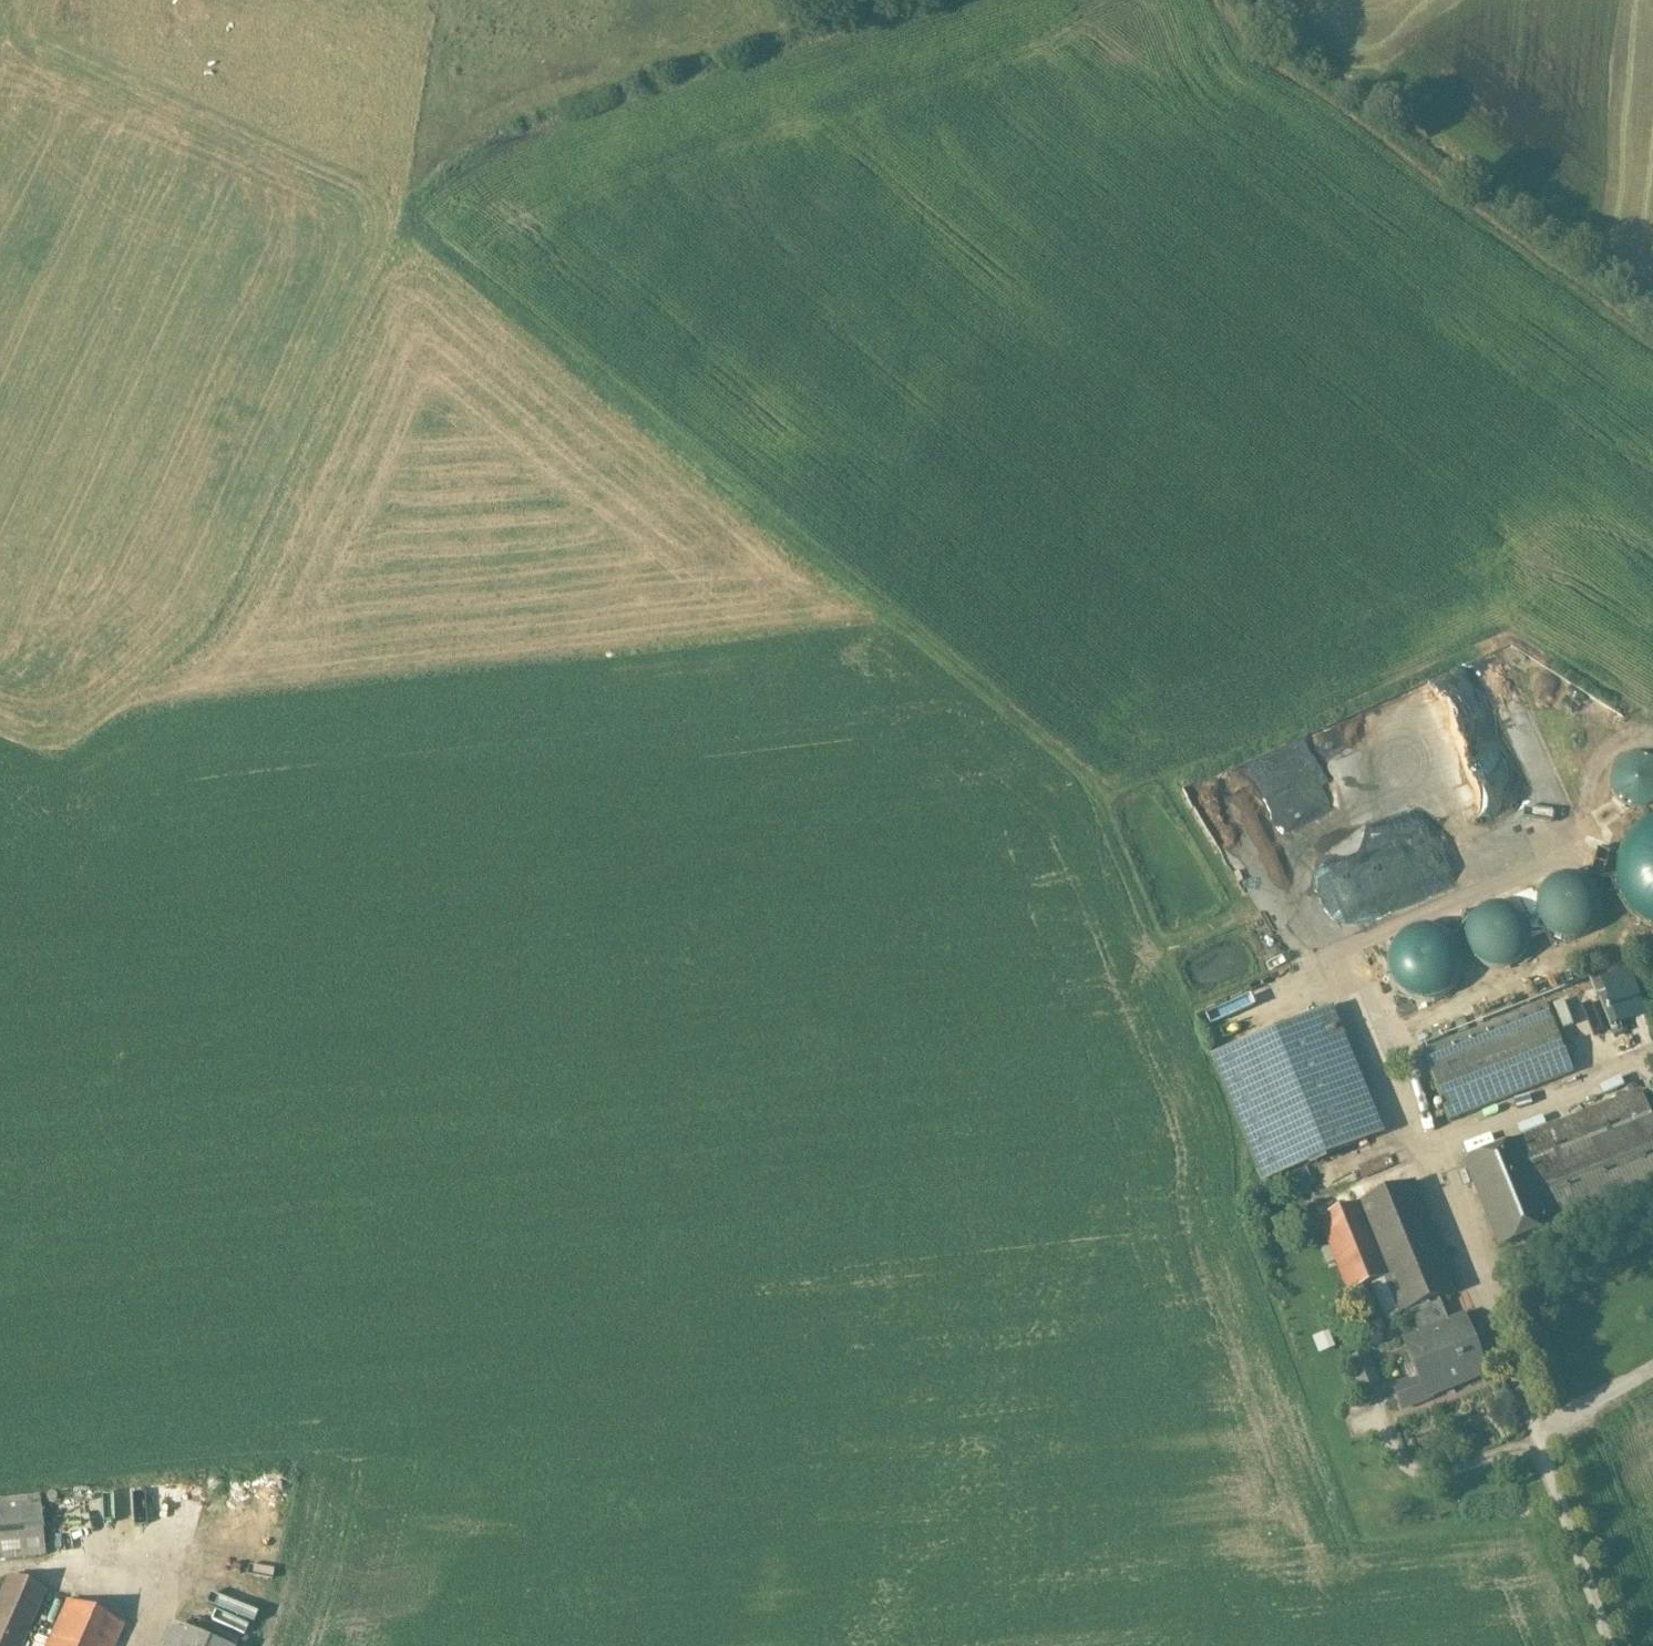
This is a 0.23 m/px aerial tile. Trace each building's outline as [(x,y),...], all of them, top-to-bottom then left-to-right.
[(1613,787),(1617,797),(1624,804),(1633,808),(1644,808),(1652,804),(1652,761),(1644,757),(1633,757),(1624,761),(1617,768),(1613,777),(1613,787)] [(1647,823),(1638,829),(1632,835),(1629,839),(1626,843),(1621,851),(1618,862),(1617,873),(1617,883),(1619,890),(1623,900),(1628,909),(1634,916),(1644,924),(1652,928),(1652,820),(1647,823)] [(1600,920),(1603,908),(1600,896),(1593,885),(1582,878),(1570,876),(1557,879),(1547,886),(1540,897),(1538,909),(1540,921),(1548,932),(1558,939),(1571,941),(1583,938),(1593,931),(1600,920)] [(1528,949),(1530,937),(1528,925),(1520,915),(1510,908),(1498,906),(1485,908),(1475,915),(1468,926),(1466,938),(1469,950),(1476,961),(1486,967),(1499,970),(1511,967),(1521,960),(1528,949)] [(1460,979),(1463,965),(1460,951),(1451,939),(1439,932),(1425,929),(1411,932),(1399,940),(1392,952),(1389,966),(1392,980),(1400,992),(1412,1000),(1426,1002),(1440,999),(1452,991),(1460,979)] [(1630,969),(1598,983),(1617,1028),(1650,1014),(1630,969)] [(1509,997),(1478,1009),(1483,1022),(1514,1009),(1509,997)] [(1547,1007),(1424,1056),(1450,1121),(1573,1073),(1556,1027),(1547,1007)] [(1317,1016),(1215,1059),(1265,1182),(1367,1139),(1317,1016)] [(1590,1066),(1572,1020),(1556,1027),(1573,1073),(1590,1066)] [(1444,1027),(1419,1037),(1423,1047),(1448,1037),(1444,1027)] [(1465,1162),(1481,1200),(1501,1249),(1557,1227),(1542,1189),(1652,1145),(1652,1122),(1641,1092),(1465,1162)] [(1542,1189),(1557,1227),(1652,1189),(1652,1145),(1542,1189)] [(1415,1184),(1322,1221),(1352,1295),(1389,1280),(1403,1314),(1402,1315),(1412,1311),(1434,1302),(1459,1293),(1415,1184)] [(1434,1302),(1412,1311),(1422,1338),(1445,1329),(1434,1302)] [(1422,1338),(1407,1344),(1428,1397),(1487,1374),(1465,1321),(1445,1329),(1422,1338)] [(0,1500),(0,1561),(45,1556),(37,1496),(0,1500)] [(216,1557),(209,1594),(228,1598),(224,1615),(258,1621),(269,1568),(216,1557)] [(0,1599),(0,1645),(21,1645),(44,1592),(9,1577),(0,1599)] [(66,1602),(47,1645),(113,1645),(122,1626),(66,1602)] [(175,1645),(220,1645),(182,1630),(175,1645)]
